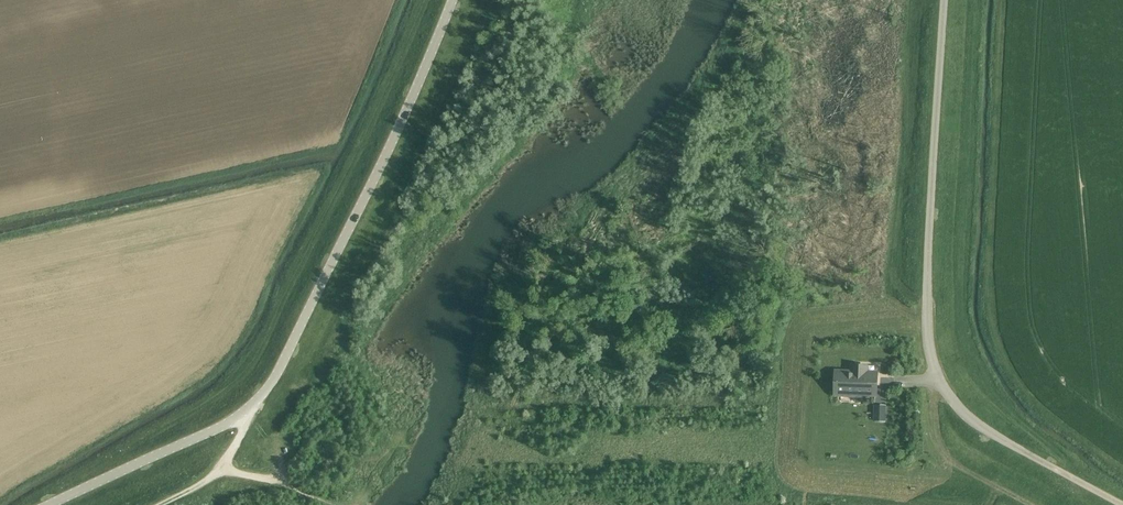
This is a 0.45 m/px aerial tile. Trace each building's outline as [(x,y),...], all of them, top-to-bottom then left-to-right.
[(851,369),(835,368),(834,394),(879,396),(880,368),(869,368),(869,363),(851,362),(851,369)] [(886,402),(874,402),(875,420),(886,420),(886,402)]
